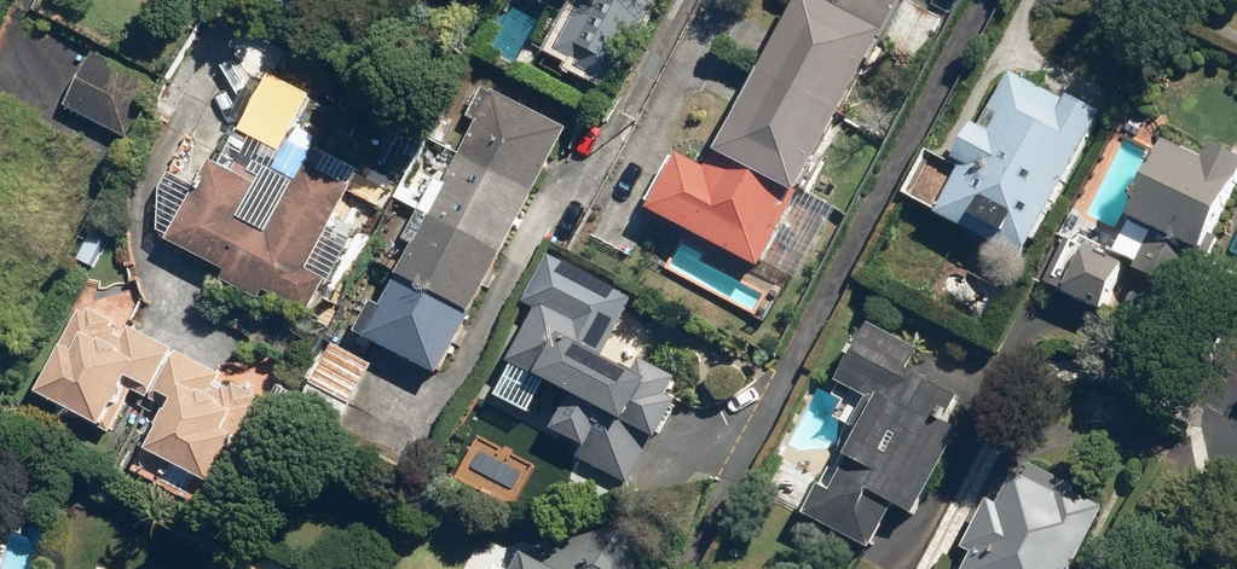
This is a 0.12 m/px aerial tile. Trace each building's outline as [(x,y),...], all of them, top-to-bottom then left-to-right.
[(558,52),(580,64),(578,68),(612,86),(658,0),(585,0),(558,52)] [(679,154),(650,210),(764,270),(908,0),(798,0),(708,169),(679,154)] [(159,85),(87,49),(60,104),(131,140),(159,85)] [(1011,71),(983,128),(971,122),(952,160),(966,167),(941,215),(1028,259),(1100,116),(1011,71)] [(313,95),(273,74),(242,130),(282,152),(313,95)] [(569,127),(496,90),(369,338),(443,375),(569,127)] [(1170,144),(1132,224),(1153,233),(1136,269),(1176,288),(1193,250),(1206,256),(1236,190),(1236,160),(1213,149),(1207,162),(1170,144)] [(356,185),(309,160),(295,187),(243,160),(237,171),(215,160),(172,240),(230,271),(225,281),(262,300),(267,291),(311,314),(330,279),(311,269),(356,185)] [(1126,266),(1087,248),(1066,293),(1105,311),(1126,266)] [(595,287),(565,271),(551,299),(547,297),(512,365),(575,397),(556,434),(591,452),(609,417),(661,443),(683,401),(671,396),(681,377),(644,358),(637,372),(605,356),(623,320),(588,302),(595,287)] [(89,313),(82,309),(60,352),(63,354),(41,396),(106,429),(132,379),(153,390),(175,349),(132,327),(126,339),(117,334),(120,329),(116,327),(119,320),(92,307),(89,313)] [(841,384),(870,399),(857,426),(867,432),(836,494),(826,489),(811,519),(875,551),(896,508),(918,519),(962,431),(949,425),(963,396),(914,372),(925,349),(871,322),(841,384)] [(375,363),(334,342),(302,403),(344,424),(375,363)] [(154,399),(169,407),(136,472),(213,511),(267,405),(259,401),(262,394),(239,382),(233,394),(218,386),(224,373),(179,351),(154,399)] [(966,551),(975,556),(968,568),(1076,568),(1105,510),(1020,468),(1001,505),(992,501),(966,551)] [(526,556),(520,568),(642,568),(628,527),(526,556)]
